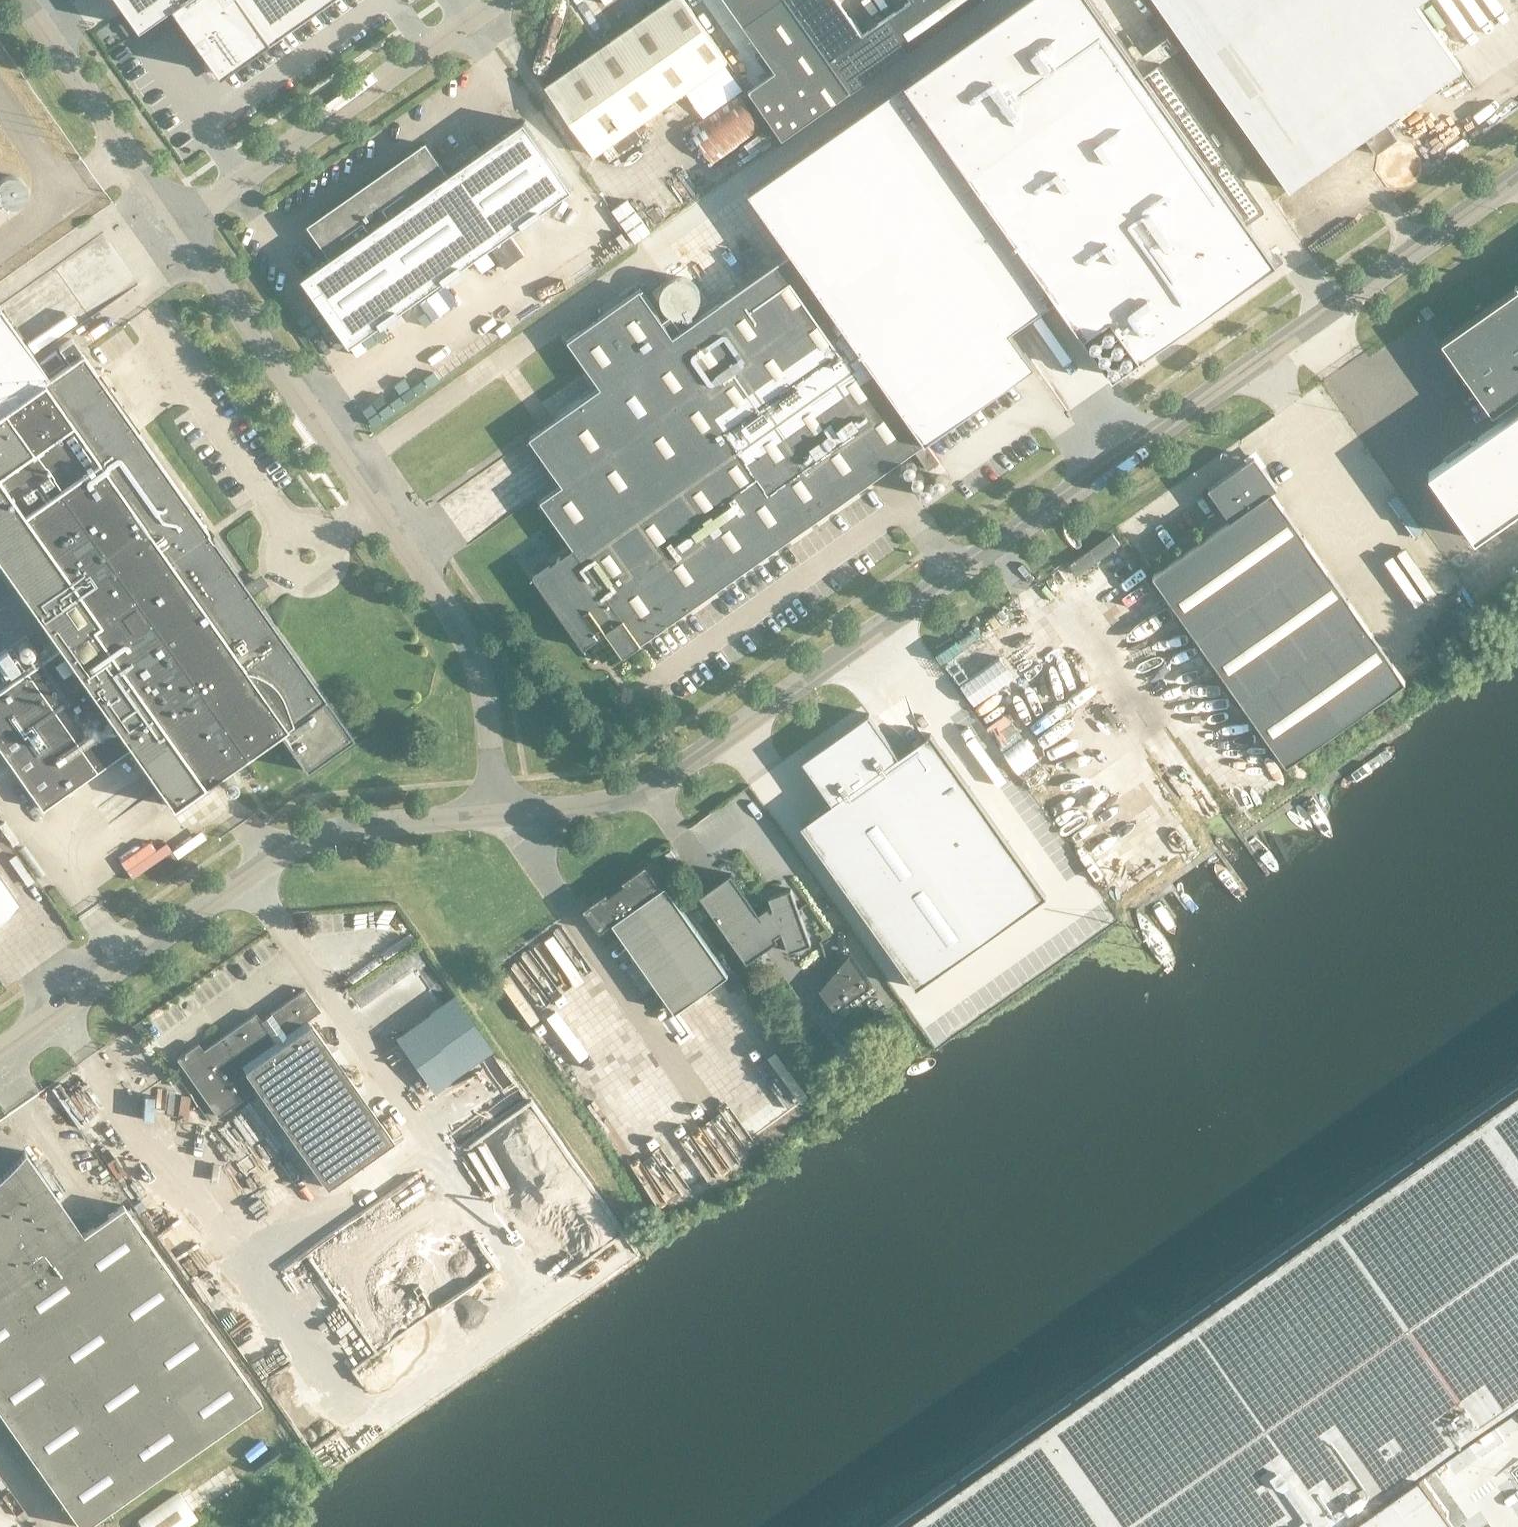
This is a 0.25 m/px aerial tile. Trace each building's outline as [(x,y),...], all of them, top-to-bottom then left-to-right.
[(143,28),(176,4),(224,73),(327,0),(123,0),(143,28)] [(545,84),(595,154),(728,60),(686,0),(665,0),(575,63),(572,60),(565,64),(568,68),(545,84)] [(750,191),(792,251),(926,441),(1036,364),(1011,329),(1058,296),(1113,374),(1277,259),(1094,0),(1021,0),(750,191)] [(862,32),(840,0),(789,0),(852,89),(978,0),(908,0),(862,32)] [(1291,189),(1364,135),(1377,154),(1398,139),(1385,120),(1461,66),(1415,1),(1417,0),(1158,0),(1291,189)] [(740,93),(691,127),(716,162),(765,128),(740,93)] [(463,264),(493,243),(522,222),(524,224),(542,211),(541,209),(572,187),(524,120),(447,174),(425,143),(322,216),(323,217),(329,225),(318,234),(324,243),(332,255),(303,276),(350,343),(381,322),(383,324),(401,311),(400,309),(444,277),(445,279),(464,266),(463,264)] [(629,197),(612,208),(635,240),(651,228),(629,197)] [(512,232),(492,246),(506,266),(526,252),(512,232)] [(624,653),(926,441),(792,251),(682,328),(671,313),(663,319),(640,287),(568,339),(601,385),(530,435),(563,483),(541,498),(574,546),(533,574),(584,646),(593,658),(598,654),(602,660),(608,656),(612,662),(624,653)] [(693,279),(689,276),(685,275),(681,275),(677,276),(672,277),(668,280),(665,283),(663,287),(662,291),(661,295),(662,299),(663,303),(665,307),(668,310),(671,313),(676,315),(680,315),(685,315),(689,314),(692,312),(695,310),(698,307),(700,303),(701,299),(702,294),(701,289),(699,285),(696,281),(693,279)] [(1442,340),(1493,412),(1517,394),(1517,286),(1442,340)] [(130,745),(172,804),(277,730),(305,769),(353,736),(82,351),(49,374),(47,371),(63,360),(55,349),(39,360),(0,305),(0,561),(60,646),(130,745)] [(59,346),(68,359),(81,350),(72,337),(59,346)] [(1429,472),(1475,537),(1517,507),(1517,409),(1429,472)] [(939,460),(927,442),(916,450),(928,467),(939,460)] [(1277,486),(1263,467),(1263,466),(1254,455),(1246,460),(1208,487),(1230,518),(1153,573),(1286,763),(1405,679),(1393,662),(1394,662),(1392,660),(1373,634),(1374,634),(1372,632),(1349,599),(1348,597),(1329,571),(1330,571),(1328,569),(1305,536),(1304,534),(1303,534),(1285,508),(1284,506),(1272,490),(1276,487),(1277,486)] [(1112,531),(1069,561),(1077,572),(1120,542),(1112,531)] [(60,646),(0,688),(0,748),(42,807),(130,745),(60,646)] [(831,801),(800,824),(915,987),(1045,895),(930,732),(898,754),(868,712),(844,729),(825,742),(826,742),(802,759),(831,801)] [(728,972),(666,883),(660,887),(644,864),(621,881),(623,884),(607,895),(605,892),(582,908),(598,931),(613,921),(675,1010),(728,972)] [(27,866),(20,871),(29,884),(36,880),(27,866)] [(759,911),(731,872),(700,894),(747,960),(778,938),(776,935),(782,931),(789,949),(790,949),(788,944),(808,937),(810,942),(811,941),(791,887),(769,895),(772,903),(759,911)] [(11,898),(0,883),(0,906),(11,898)] [(852,950),(821,987),(836,1009),(874,982),(852,950)] [(326,1186),(393,1138),(308,1017),(320,1009),(305,987),(260,1019),(255,1012),(203,1049),(198,1042),(176,1057),(209,1103),(248,1076),(326,1186)] [(889,1526),(1430,1526),(1429,1526),(1428,1526),(1428,1525),(1427,1525),(1426,1525),(1425,1525),(1425,1526),(1424,1526),(1423,1524),(1446,1509),(1419,1470),(1517,1400),(1517,1084),(889,1526)] [(81,1526),(261,1399),(123,1203),(82,1232),(24,1150),(14,1162),(0,1175),(0,1411),(81,1526)] [(138,1519),(143,1526),(181,1526),(197,1516),(179,1490),(138,1519)]
